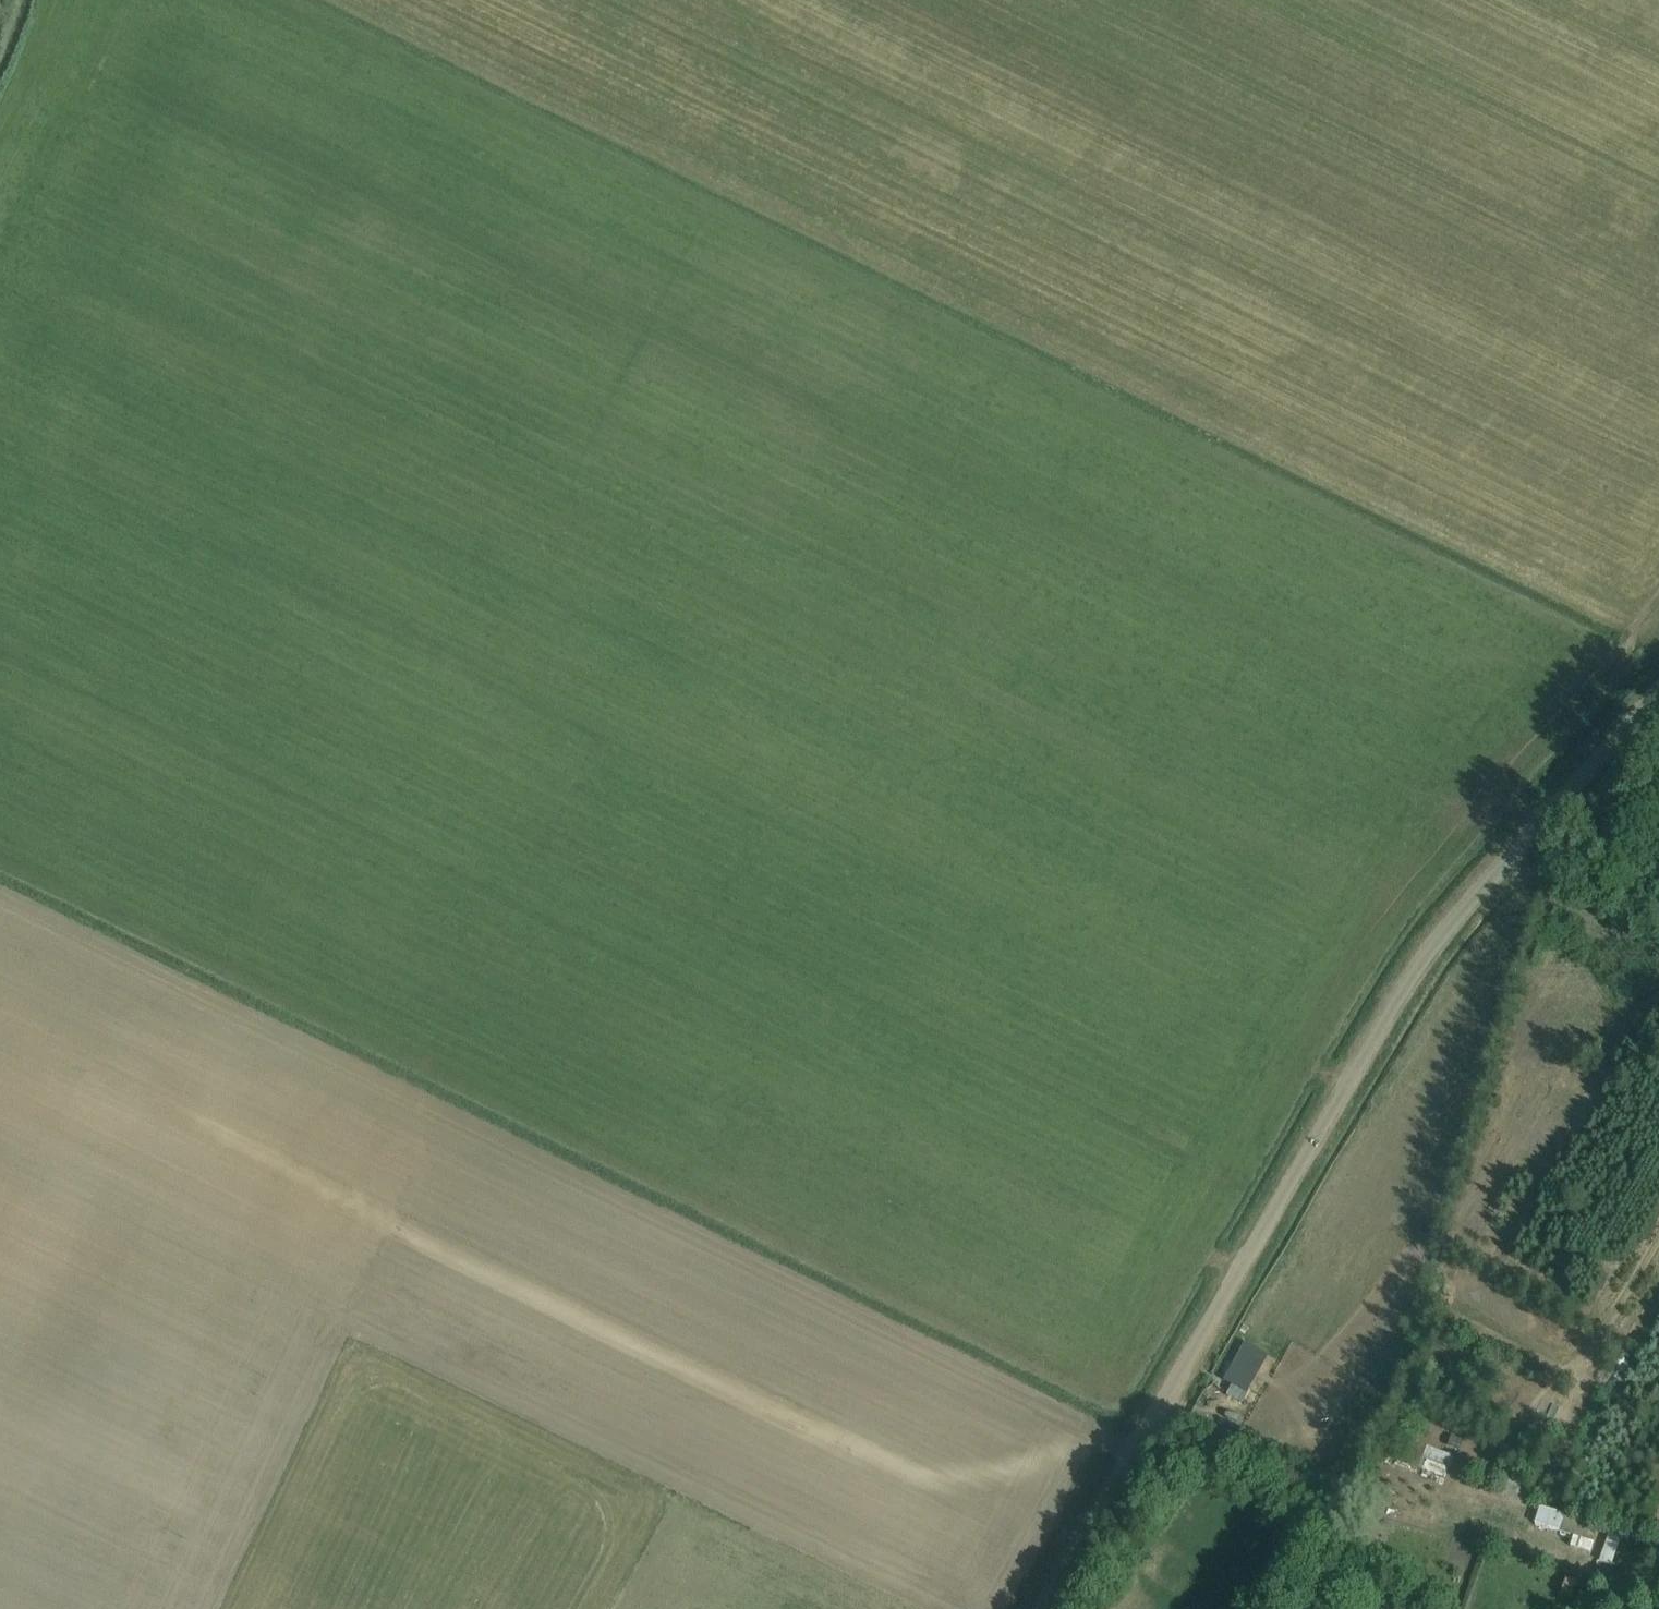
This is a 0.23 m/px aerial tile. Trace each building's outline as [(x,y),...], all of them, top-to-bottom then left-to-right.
[(1246,1344),(1224,1382),(1243,1393),(1265,1354),(1246,1344)] [(1416,1444),(1407,1466),(1445,1480),(1454,1457),(1416,1444)] [(1541,1505),(1536,1522),(1560,1530),(1565,1513),(1541,1505)] [(1567,1512),(1561,1530),(1576,1535),(1594,1541),(1600,1523),(1567,1512)] [(1615,1567),(1628,1533),(1614,1528),(1602,1563),(1615,1567)] [(1570,1575),(1564,1594),(1578,1598),(1584,1579),(1570,1575)]
